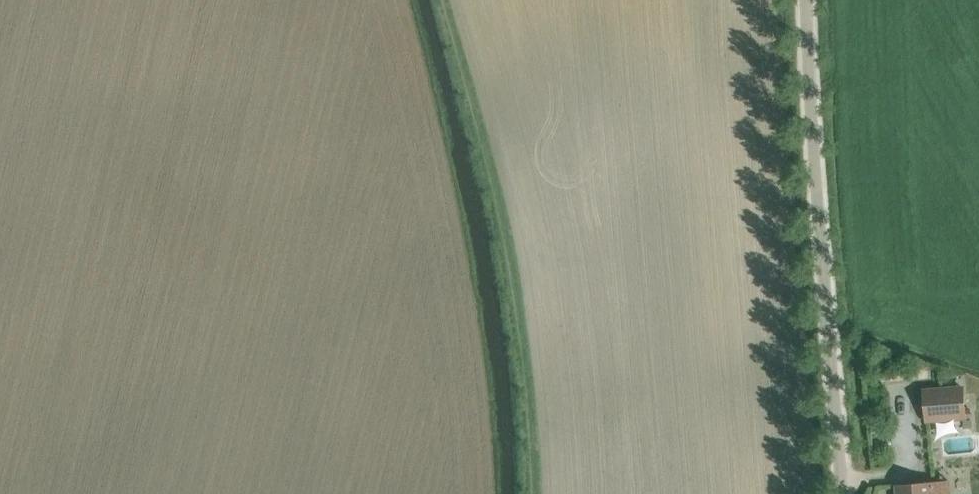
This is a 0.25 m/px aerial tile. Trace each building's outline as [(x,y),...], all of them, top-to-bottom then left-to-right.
[(926,420),(946,418),(965,416),(963,387),(923,390),(926,420)] [(948,480),(915,482),(895,484),(896,493),(949,493),(948,480)]
